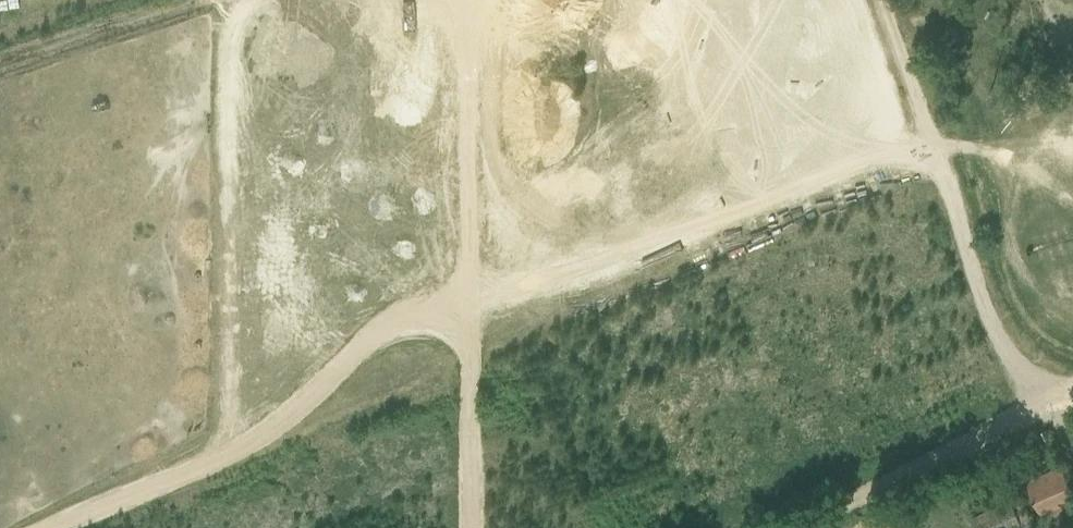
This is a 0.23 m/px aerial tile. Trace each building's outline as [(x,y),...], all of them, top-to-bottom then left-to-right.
[(1030,479),(1051,522),(1072,511),(1072,487),(1062,464),(1030,479)] [(976,527),(1028,527),(1033,525),(1021,500),(974,524),(976,527)]
